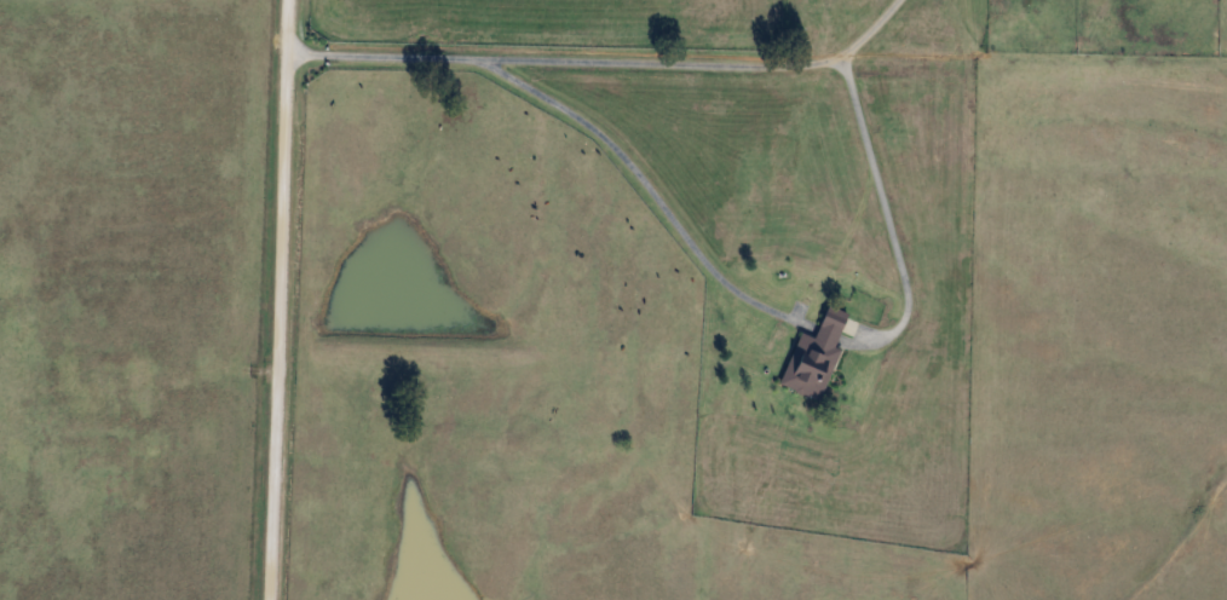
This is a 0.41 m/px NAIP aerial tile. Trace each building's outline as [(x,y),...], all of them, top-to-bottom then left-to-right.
[(845,313),(825,306),(814,339),(797,333),(778,387),(820,402),(837,350),(833,349),(845,313)]
